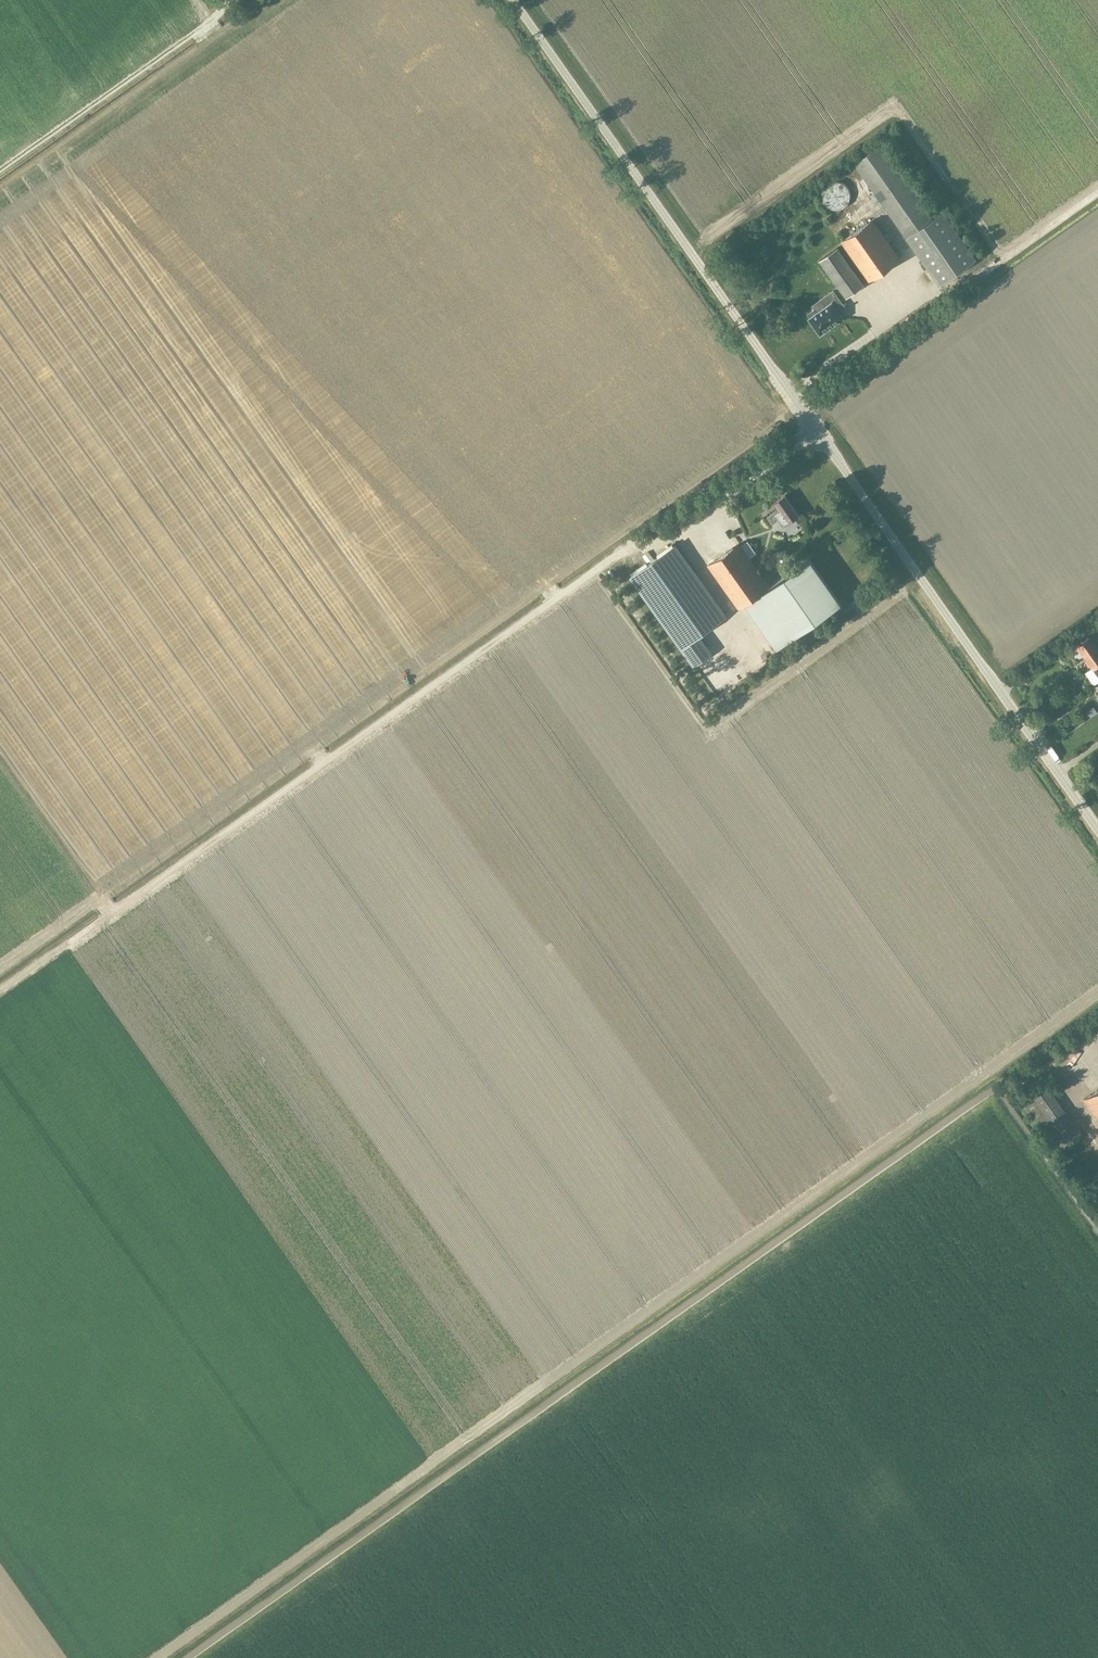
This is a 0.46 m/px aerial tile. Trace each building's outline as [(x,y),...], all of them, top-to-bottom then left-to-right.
[(931,219),(879,146),(854,164),(906,237),(938,284),(975,258),(942,211),(931,219)] [(850,198),(850,196),(850,194),(850,193),(850,191),(849,190),(848,189),(848,187),(847,186),(846,185),(845,184),(844,183),(842,183),(841,182),(840,182),(838,181),(837,181),(835,181),(834,181),(833,181),(831,182),(830,182),(828,183),(827,183),(826,184),(825,185),(824,186),(823,188),(822,189),(822,190),(821,191),(821,193),(821,194),(821,196),(821,197),(821,199),(821,200),(822,201),(822,203),(823,204),(824,205),(825,206),(826,207),(827,208),(828,209),(830,209),(831,210),(833,210),(834,210),(835,210),(837,210),(838,210),(840,210),(841,209),(842,209),(844,208),(845,207),(846,206),(847,205),(848,204),(848,203),(849,201),(849,200),(850,199),(850,198)] [(869,281),(900,259),(872,220),(841,242),(869,281)] [(846,298),(864,285),(838,247),(819,260),(846,298)] [(810,317),(809,319),(820,335),(843,318),(834,306),(840,302),(833,291),(821,300),(826,307),(817,313),(815,309),(808,314),(810,317)] [(783,526),(798,515),(785,495),(774,503),(779,509),(767,517),(771,524),(778,519),(783,526)] [(738,608),(769,586),(738,543),(708,565),(738,608)] [(675,545),(673,546),(672,544),(657,554),(658,556),(654,559),(648,551),(642,555),(648,564),(647,564),(645,562),(630,573),(632,575),(630,576),(693,666),(711,653),(699,636),(725,617),(675,545)] [(808,560),(762,592),(793,637),(839,604),(808,560)] [(1097,645),(1091,637),(1077,646),(1083,655),(1092,668),(1097,664),(1097,647),(1097,645)] [(718,689),(731,681),(728,676),(716,684),(718,689)] [(1058,1153),(1084,1135),(1049,1086),(1023,1105),(1058,1153)] [(1084,1100),(1097,1119),(1097,1090),(1084,1100)]
